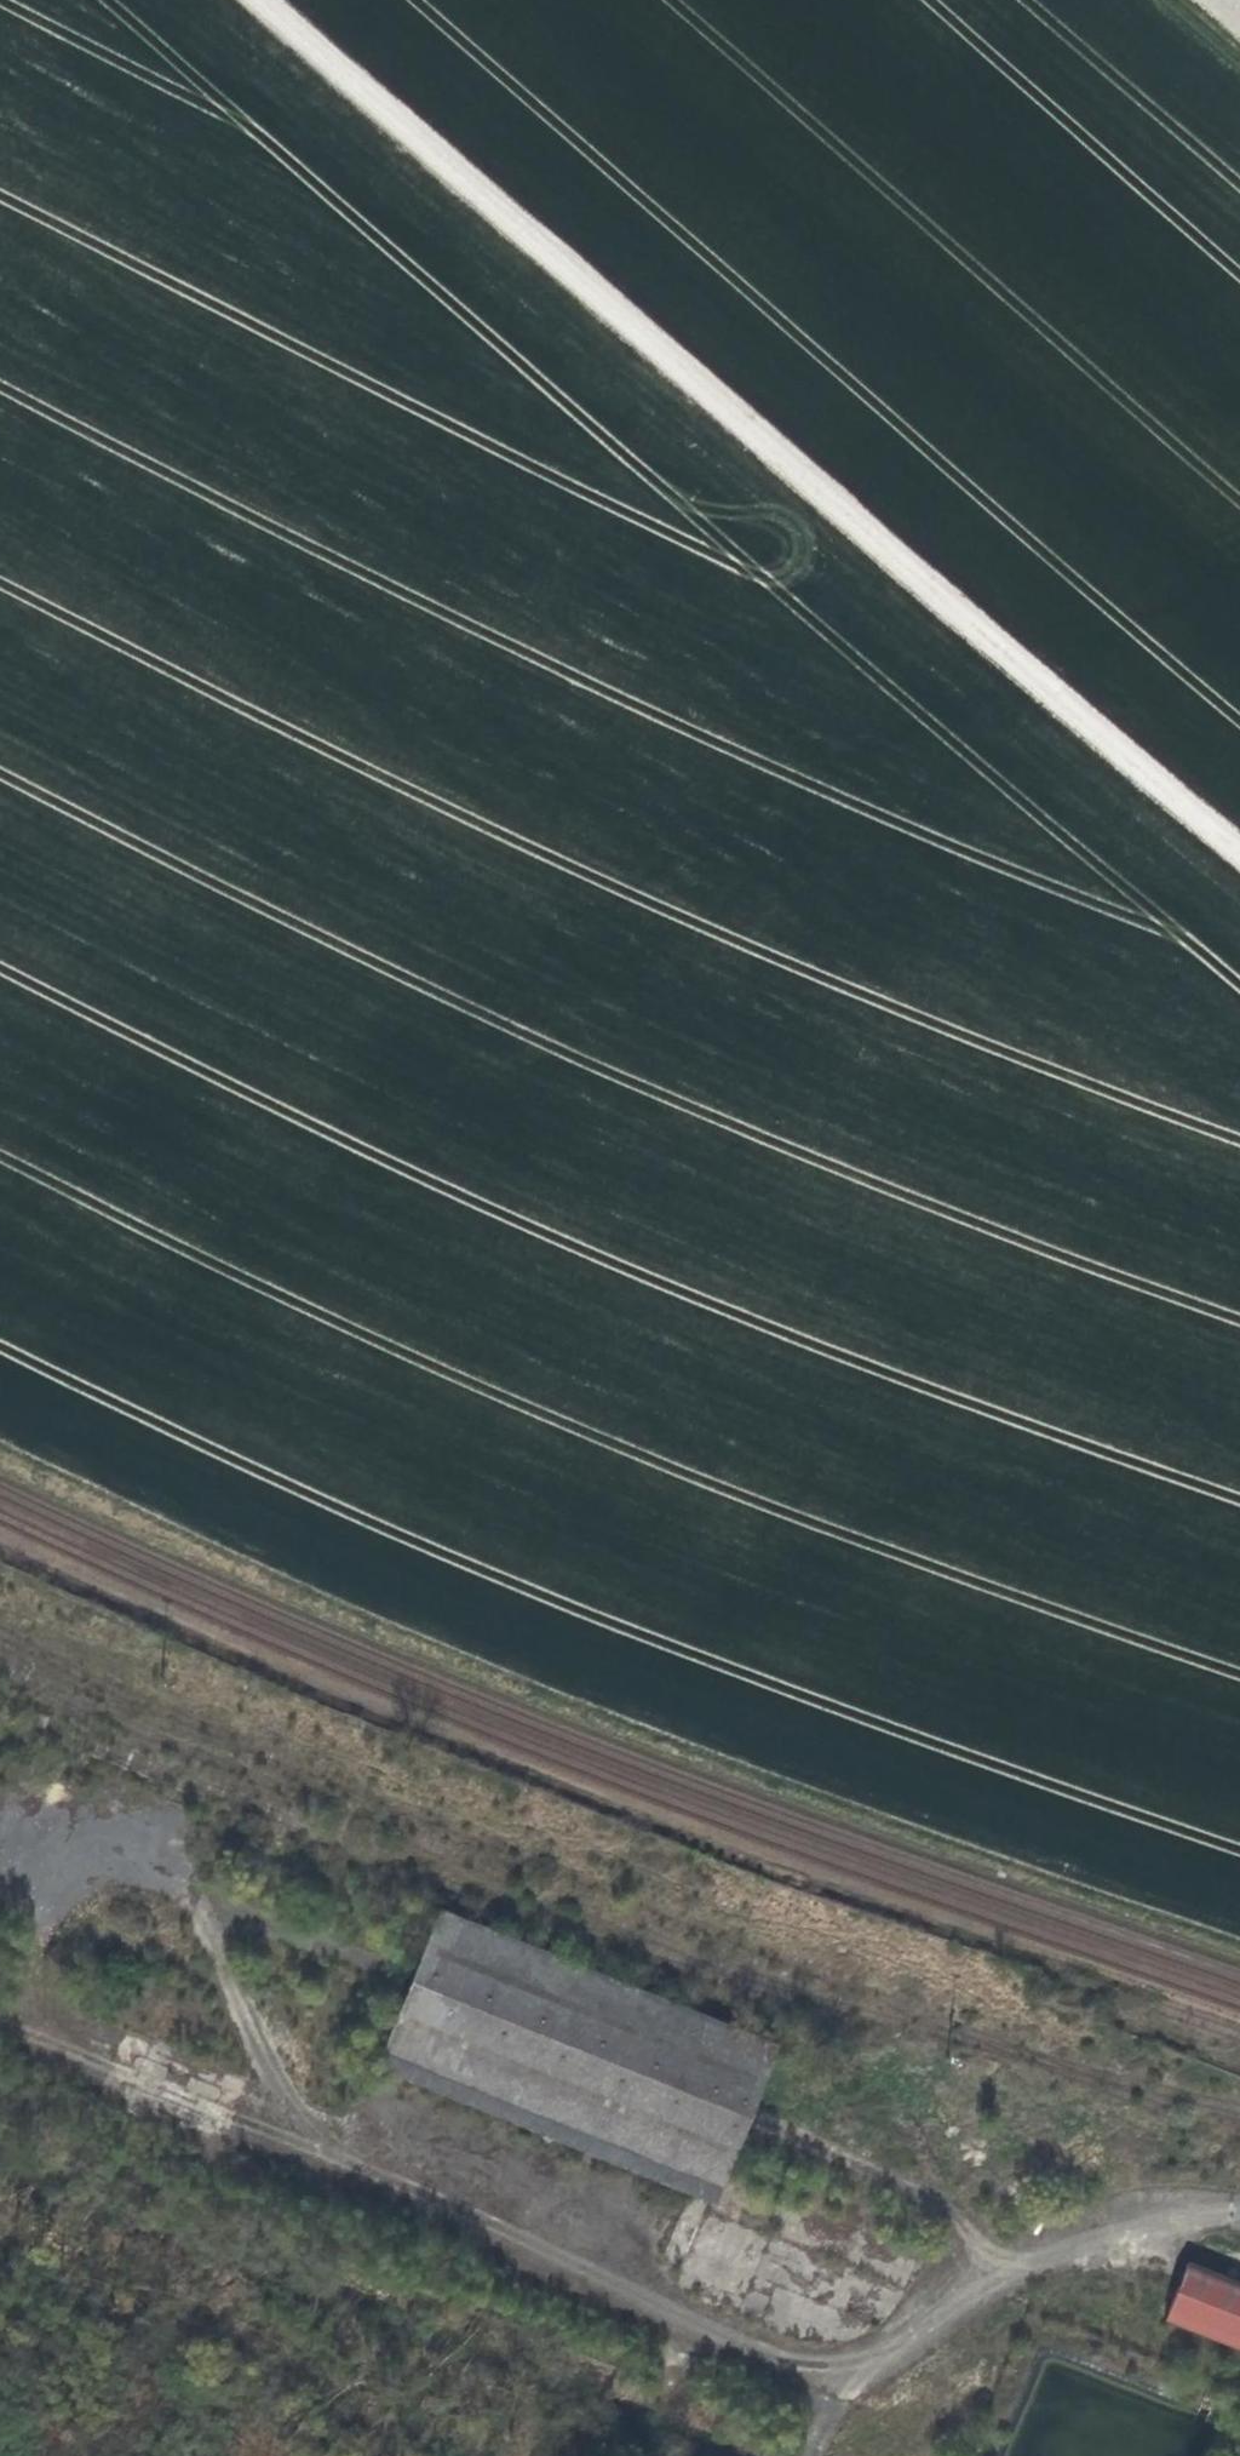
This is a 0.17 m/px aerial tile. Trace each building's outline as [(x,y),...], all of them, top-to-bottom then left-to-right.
[(397,2090),(726,2197),(779,2032),(432,1919),(388,2054),(407,2060),(397,2090)] [(1183,2259),(1161,2316),(1239,2348),(1239,2281),(1183,2259)]
